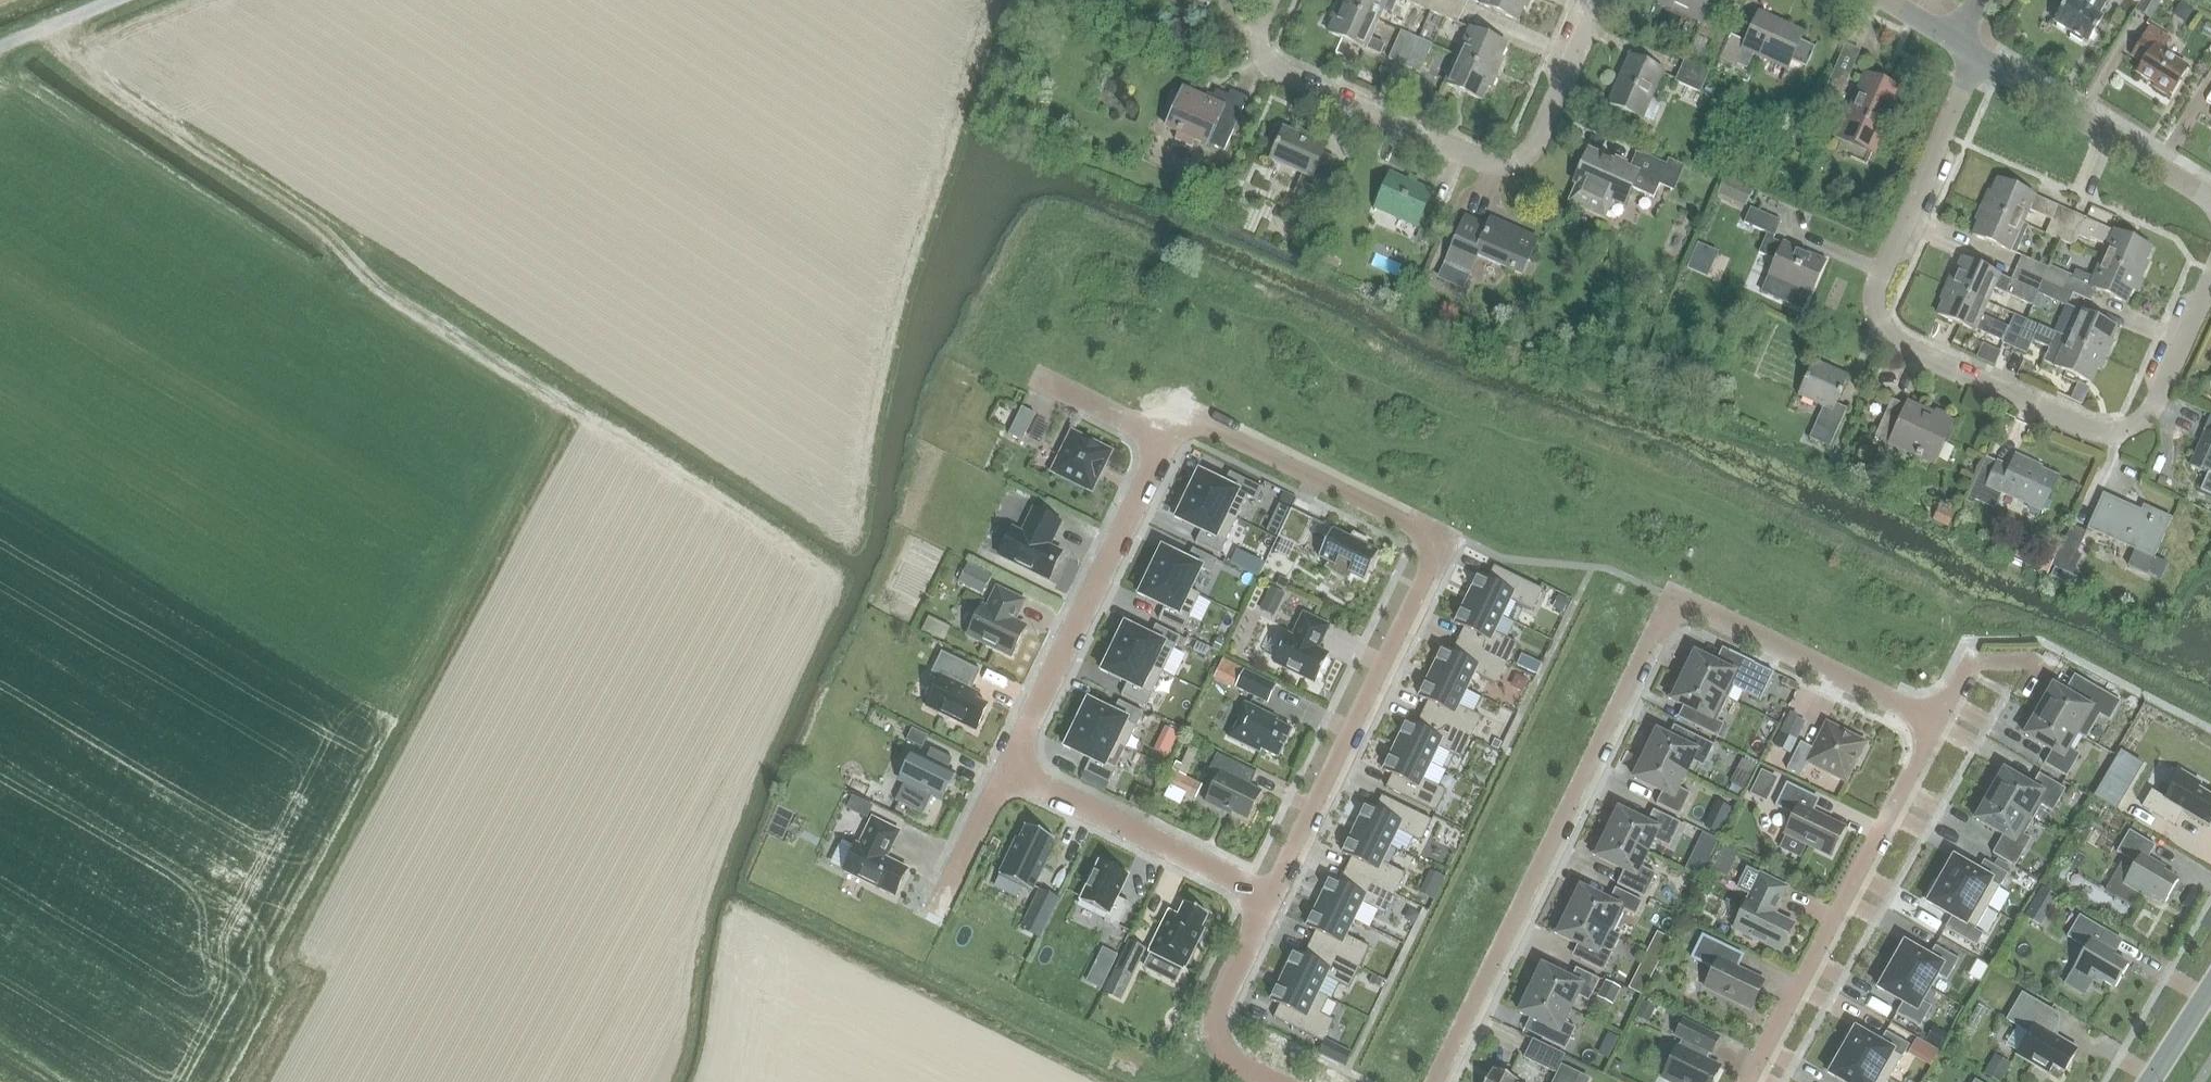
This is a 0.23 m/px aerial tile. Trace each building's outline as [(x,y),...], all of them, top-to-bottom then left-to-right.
[(1211,0),(1182,0),(1206,11),(1211,0)] [(1378,21),(1383,9),(1389,12),(1394,0),(1339,0),(1337,3),(1378,21)] [(1434,0),(1403,0),(1429,12),(1434,0)] [(1439,1),(1437,0),(1434,0),(1429,12),(1455,23),(1461,10),(1439,1)] [(1439,1),(1461,10),(1465,0),(1439,0),(1439,1)] [(1530,0),(1470,0),(1517,21),(1523,7),(1526,8),(1530,0)] [(1726,0),(1660,0),(1657,6),(1698,25),(1700,20),(1714,26),(1726,0)] [(2053,22),(2087,43),(2103,18),(2097,15),(2106,0),(2066,0),(2053,22)] [(2148,19),(2160,0),(2144,0),(2137,12),(2148,19)] [(1370,39),(1378,21),(1337,3),(1331,17),(1334,19),(1328,32),(1380,55),(1384,45),(1370,39)] [(1800,41),(1802,36),(1776,24),(1777,21),(1759,13),(1746,42),(1731,35),(1719,61),(1735,68),(1737,64),(1747,68),(1754,53),(1787,68),(1791,61),(1806,68),(1815,48),(1800,41)] [(2171,95),(2187,68),(2168,56),(2170,53),(2163,49),(2170,38),(2150,26),(2132,56),(2143,63),(2137,74),(2154,85),(2153,87),(2167,96),(2168,93),(2171,95)] [(1500,58),(1506,44),(1469,28),(1457,56),(1497,74),(1503,60),(1500,58)] [(1405,67),(1417,39),(1403,32),(1402,32),(1399,30),(1386,58),(1405,67)] [(1417,39),(1405,67),(1417,73),(1430,45),(1419,39),(1417,39)] [(1491,88),(1497,74),(1457,56),(1445,84),(1482,100),(1488,86),(1491,88)] [(1651,99),(1663,71),(1630,56),(1608,104),(1653,123),(1662,104),(1651,99)] [(1708,70),(1682,59),(1672,82),(1698,93),(1708,70)] [(1849,75),(1834,69),(1819,105),(1834,112),(1849,75)] [(1902,96),(1903,95),(1855,74),(1854,75),(1863,79),(1840,133),(1835,131),(1835,132),(1878,151),(1879,150),(1874,148),(1897,94),(1902,96)] [(1224,151),(1247,98),(1230,91),(1228,96),(1216,90),(1211,102),(1182,89),(1165,126),(1178,132),(1174,140),(1192,148),(1195,140),(1208,145),(1208,144),(1224,151)] [(1025,99),(1022,113),(1036,115),(1038,106),(1038,101),(1036,101),(1025,99)] [(1325,181),(1335,160),(1322,154),(1326,145),(1310,138),(1309,141),(1283,129),(1270,160),(1300,173),(1291,194),(1318,206),(1328,182),(1325,181)] [(1658,183),(1671,189),(1670,191),(1671,191),(1682,166),(1667,159),(1667,161),(1669,162),(1667,166),(1635,152),(1635,153),(1637,154),(1630,170),(1588,151),(1574,183),(1578,184),(1570,201),(1604,216),(1611,199),(1624,205),(1631,189),(1652,198),(1658,183)] [(1750,160),(1743,174),(1755,179),(1761,166),(1750,160)] [(1781,174),(1766,168),(1760,185),(1774,191),(1781,174)] [(1429,235),(1440,211),(1426,205),(1433,189),(1392,171),(1374,211),(1429,235)] [(1751,189),(1723,176),(1715,193),(1744,206),(1751,189)] [(2014,185),(2013,186),(1997,180),(1991,193),(1988,192),(1982,206),(2022,224),(2028,210),(2052,221),(2045,235),(2061,242),(2074,213),(2058,206),(2057,206),(2034,196),(2021,190),(2021,188),(2014,185)] [(2028,226),(2022,224),(1982,206),(1976,220),(1979,221),(1973,235),(2016,254),(2028,226)] [(1768,281),(1771,282),(1766,295),(1801,311),(1807,298),(1808,298),(1826,259),(1785,241),(1783,245),(1771,239),(1773,235),(1775,236),(1781,221),(1751,208),(1744,223),(1753,227),(1748,238),(1760,244),(1756,253),(1776,262),(1768,281)] [(2101,259),(2141,277),(2148,263),(2145,261),(2151,247),(2114,231),(2086,219),(2074,213),(2061,242),(2074,247),(2079,236),(2106,249),(2101,259)] [(1537,240),(1491,220),(1488,227),(1466,218),(1445,266),(1468,276),(1477,255),(1521,275),(1537,240)] [(2044,281),(2050,266),(2048,268),(2021,256),(2016,268),(2044,281)] [(1999,275),(1982,268),(1962,259),(1956,273),(1953,271),(1947,285),(1986,303),(1993,288),(1999,275)] [(2135,291),(2141,277),(2101,259),(2093,278),(2075,270),(2072,276),(2071,279),(2095,289),(2126,303),(2132,289),(2135,291)] [(2089,301),(2095,289),(2071,279),(2072,276),(2050,266),(2044,281),(2071,293),(2089,301)] [(2038,294),(2044,281),(2016,268),(2010,280),(1999,275),(1993,288),(2033,305),(2037,293),(2038,294)] [(2066,306),(2071,293),(2044,281),(2038,294),(2066,306)] [(1980,316),(1986,303),(1947,285),(1940,299),(1943,300),(1937,314),(1974,331),(1975,329),(2013,346),(2012,348),(2014,348),(2026,320),(2012,314),(2006,328),(1980,316)] [(2109,341),(2115,327),(2078,311),(2066,338),(2106,356),(2112,342),(2109,341)] [(2066,338),(2026,320),(2014,348),(2025,353),(2031,340),(2047,348),(2041,361),(2091,383),(2097,369),(2100,370),(2106,356),(2066,338)] [(1835,404),(1848,376),(1813,360),(1797,395),(1823,407),(1808,438),(1828,448),(1846,409),(1835,404)] [(1953,423),(1906,402),(1904,408),(1890,402),(1874,437),(1888,443),(1886,445),(1933,466),(1953,423)] [(1035,414),(1022,407),(1008,434),(1022,441),(1035,414)] [(2210,495),(2210,415),(2210,414),(2203,431),(2209,434),(2206,441),(2202,439),(2190,466),(2208,474),(2201,490),(2210,495)] [(1111,452),(1072,432),(1052,472),(1091,491),(1111,452)] [(1968,497),(1966,502),(1973,505),(1975,501),(1979,502),(1983,493),(1997,499),(2000,491),(2002,492),(2042,509),(2057,478),(2030,466),(2031,463),(2015,456),(2010,468),(1997,462),(1986,457),(1968,497)] [(1199,472),(1187,496),(1236,519),(1247,497),(1256,501),(1262,488),(1229,473),(1224,482),(1224,484),(1199,472)] [(1294,499),(1283,493),(1279,501),(1290,507),(1294,499)] [(2154,557),(2171,519),(2153,511),(2151,517),(2102,495),(2087,527),(2133,548),(2126,562),(2147,571),(2153,557),(2154,557)] [(1187,496),(1176,519),(1201,531),(1200,533),(1195,543),(1220,555),(1226,542),(1225,542),(1236,519),(1187,496)] [(1941,502),(1932,520),(1950,528),(1958,510),(1941,502)] [(1060,523),(1033,510),(1021,533),(1013,529),(999,556),(1048,580),(1062,553),(1049,546),(1060,523)] [(1290,510),(1277,537),(1299,548),(1312,520),(1290,510)] [(2084,532),(2069,525),(2057,550),(2050,566),(2070,575),(2079,555),(2075,553),(2084,532)] [(1348,538),(1331,530),(1318,557),(1328,562),(1324,568),(1347,584),(1352,573),(1365,580),(1370,569),(1373,571),(1376,564),(1373,563),(1378,552),(1365,546),(1368,540),(1353,533),(1348,538)] [(2047,573),(2050,566),(2057,550),(2041,542),(2030,565),(2047,573)] [(1162,548),(1150,572),(1199,596),(1200,595),(1198,594),(1190,590),(1201,568),(1211,573),(1217,561),(1192,549),(1187,559),(1187,560),(1162,548)] [(1232,563),(1258,576),(1264,563),(1238,551),(1232,563)] [(990,575),(965,563),(956,582),(980,594),(990,575)] [(1467,599),(1502,616),(1509,600),(1533,612),(1543,590),(1494,566),(1488,579),(1478,575),(1467,599)] [(1211,573),(1201,568),(1190,590),(1198,594),(1200,595),(1211,573)] [(1150,572),(1139,595),(1164,608),(1163,609),(1158,619),(1183,631),(1189,619),(1188,618),(1199,596),(1150,572)] [(1270,587),(1265,599),(1279,606),(1285,594),(1270,587)] [(981,607),(968,635),(1011,656),(1025,628),(1012,622),(1015,615),(1016,616),(1024,601),(997,588),(986,610),(981,607)] [(1568,601),(1558,596),(1552,610),(1562,614),(1568,601)] [(1458,640),(1507,665),(1517,644),(1507,639),(1514,623),(1501,617),(1502,616),(1467,599),(1454,624),(1463,628),(1458,640)] [(1287,635),(1273,663),(1315,683),(1328,655),(1315,649),(1319,641),(1320,642),(1328,626),(1304,614),(1292,638),(1287,635)] [(932,618),(926,628),(944,641),(950,631),(932,618)] [(1125,625),(1113,648),(1162,672),(1173,649),(1174,650),(1180,637),(1155,625),(1150,635),(1150,637),(1125,625)] [(1217,638),(1213,647),(1219,650),(1223,641),(1217,638)] [(1497,685),(1507,665),(1458,640),(1452,653),(1442,648),(1431,673),(1466,690),(1473,674),(1497,685)] [(1209,649),(1197,643),(1194,651),(1205,656),(1209,649)] [(1113,648),(1102,672),(1127,684),(1126,685),(1121,696),(1146,707),(1152,695),(1151,695),(1162,672),(1113,648)] [(1759,700),(1772,671),(1728,651),(1721,667),(1690,652),(1684,664),(1687,666),(1682,677),(1727,698),(1732,687),(1759,700)] [(975,731),(987,706),(975,701),(978,694),(971,690),(980,671),(941,652),(931,673),(941,677),(926,708),(975,731)] [(1541,665),(1532,660),(1527,670),(1536,675),(1541,665)] [(1243,669),(1234,688),(1267,704),(1276,685),(1243,669)] [(1466,690),(1431,673),(1419,697),(1428,701),(1422,714),(1471,738),(1482,718),(1458,706),(1466,690)] [(1510,687),(1522,692),(1528,680),(1516,675),(1510,687)] [(1716,721),(1727,698),(1682,677),(1677,688),(1673,686),(1667,699),(1699,714),(1693,726),(1717,737),(1723,724),(1716,721)] [(1795,691),(1799,685),(1783,677),(1780,683),(1795,691)] [(2077,733),(2076,734),(2085,739),(2099,715),(2109,721),(2120,701),(2078,678),(2068,695),(2049,684),(2041,698),(2044,700),(2038,711),(2077,733)] [(1087,701),(1076,724),(1125,748),(1136,725),(1137,726),(1143,713),(1118,701),(1114,711),(1113,713),(1087,701)] [(1260,753),(1262,750),(1278,758),(1292,730),(1276,722),(1278,719),(1245,703),(1237,718),(1241,719),(1235,731),(1232,729),(1228,737),(1260,753)] [(2068,748),(2076,734),(2077,733),(2038,711),(2024,735),(2051,751),(2043,764),(2066,777),(2079,754),(2068,748)] [(1804,720),(1788,712),(1778,733),(1794,741),(1804,720)] [(1395,746),(1430,763),(1438,747),(1461,759),(1471,738),(1422,714),(1416,726),(1407,722),(1395,746)] [(1800,742),(1786,769),(1800,776),(1807,762),(1845,782),(1856,761),(1859,763),(1867,748),(1863,746),(1865,743),(1826,723),(1813,749),(1800,742)] [(1076,724),(1065,748),(1090,760),(1089,762),(1084,772),(1109,784),(1115,771),(1114,771),(1125,748),(1076,724)] [(1173,745),(1178,734),(1165,728),(1160,739),(1173,745)] [(906,741),(922,748),(928,737),(912,729),(906,741)] [(1644,755),(1684,774),(1691,761),(1703,766),(1713,745),(1690,733),(1684,745),(1652,730),(1646,743),(1649,745),(1644,755)] [(1392,775),(1385,788),(1435,812),(1446,790),(1422,779),(1430,763),(1395,746),(1383,771),(1392,775)] [(912,754),(899,780),(904,783),(895,801),(923,815),(932,796),(941,800),(954,774),(947,770),(952,759),(930,749),(925,760),(912,754)] [(1256,773),(1217,754),(1209,769),(1218,773),(1205,802),(1223,811),(1224,809),(1248,820),(1262,793),(1250,787),(1256,773)] [(1678,788),(1684,774),(1644,755),(1633,779),(1661,792),(1655,804),(1679,815),(1689,794),(1678,788)] [(1742,760),(1737,770),(1751,777),(1756,767),(1742,760)] [(1776,778),(1759,769),(1747,794),(1764,802),(1776,778)] [(1989,796),(2032,821),(2041,806),(2052,812),(2065,789),(2038,774),(2030,787),(1999,769),(1992,783),(1995,785),(1989,796)] [(1194,781),(1173,771),(1166,786),(1187,796),(1194,781)] [(2142,807),(2174,825),(2182,811),(2209,828),(2210,825),(2210,798),(2197,790),(2201,784),(2180,772),(2164,799),(2152,792),(2142,807)] [(1816,797),(1786,783),(1775,806),(1794,815),(1785,833),(1831,855),(1844,828),(1809,811),(1816,797)] [(1366,805),(1354,830),(1389,847),(1397,830),(1413,838),(1421,842),(1431,820),(1381,796),(1375,809),(1366,805)] [(2032,821),(1989,796),(1975,820),(2003,836),(1992,854),(2014,866),(2030,839),(2024,836),(2032,821)] [(874,806),(856,798),(854,797),(847,809),(867,819),(874,806)] [(1606,833),(1646,853),(1653,839),(1668,847),(1680,823),(1652,810),(1646,824),(1614,808),(1607,821),(1611,823),(1606,833)] [(899,831),(872,818),(859,846),(856,844),(843,872),(894,897),(907,869),(886,859),(899,831)] [(1709,819),(1704,830),(1720,838),(1725,827),(1714,821),(1709,819)] [(1020,840),(1002,877),(1035,893),(1053,856),(1049,855),(1056,841),(1029,828),(1023,841),(1020,840)] [(2124,857),(2104,890),(2133,908),(2141,894),(2151,900),(2153,896),(2164,903),(2177,880),(2163,872),(2164,869),(2146,858),(2153,845),(2127,829),(2114,851),(2124,857)] [(1354,830),(1342,854),(1351,858),(1345,870),(1395,895),(1405,874),(1381,862),(1389,847),(1354,830)] [(1396,832),(1389,847),(1405,855),(1413,838),(1397,830),(1396,832)] [(1639,866),(1646,853),(1606,833),(1601,844),(1597,842),(1591,855),(1623,871),(1616,884),(1644,898),(1655,874),(1639,866)] [(1702,833),(1694,850),(1709,858),(1718,841),(1702,833)] [(1723,845),(1718,854),(1734,862),(1738,852),(1723,845)] [(1984,860),(1977,872),(1953,858),(1940,880),(1988,908),(2008,874),(1984,860)] [(1098,865),(1078,904),(1106,918),(1102,926),(1115,932),(1127,908),(1116,902),(1127,880),(1098,865)] [(1789,874),(1773,867),(1770,874),(1786,881),(1789,874)] [(1774,915),(1787,887),(1746,868),(1735,890),(1752,898),(1736,931),(1780,952),(1793,924),(1774,915)] [(1330,878),(1318,903),(1353,920),(1361,904),(1377,911),(1385,915),(1395,895),(1345,870),(1339,882),(1330,878)] [(1444,879),(1428,871),(1425,878),(1441,886),(1444,879)] [(1927,903),(1951,917),(1945,928),(1976,946),(1983,935),(1975,930),(1988,908),(1940,880),(1927,903)] [(2042,887),(2033,902),(2049,912),(2058,897),(2042,887)] [(1613,933),(1613,932),(1624,910),(1635,915),(1642,901),(1614,888),(1608,902),(1580,888),(1568,911),(1613,933)] [(1045,926),(1058,899),(1043,891),(1029,919),(1045,926)] [(1177,917),(1168,913),(1149,952),(1184,969),(1203,930),(1201,929),(1208,915),(1184,903),(1177,917)] [(1318,903),(1307,927),(1315,931),(1309,944),(1359,968),(1369,947),(1346,936),(1353,920),(1318,903)] [(1419,915),(1409,910),(1404,920),(1414,925),(1419,915)] [(1620,936),(1613,932),(1613,933),(1568,911),(1563,922),(1559,920),(1553,933),(1585,949),(1579,960),(1603,972),(1620,936)] [(2077,915),(2064,937),(2084,949),(2073,968),(2075,969),(2065,986),(2085,998),(2095,981),(2101,984),(2103,981),(2114,988),(2128,965),(2113,957),(2115,954),(2096,942),(2103,930),(2077,915)] [(1750,1009),(1763,982),(1736,969),(1743,955),(1702,936),(1691,958),(1713,969),(1704,987),(1750,1009)] [(1129,941),(1116,969),(1132,977),(1145,949),(1129,941)] [(1904,943),(1891,966),(1929,988),(1937,975),(1946,980),(1958,960),(1935,946),(1928,957),(1904,943)] [(1294,952),(1283,976),(1318,993),(1325,977),(1339,984),(1349,989),(1359,968),(1309,944),(1303,956),(1294,952)] [(1102,949),(1094,965),(1109,972),(1117,955),(1102,949)] [(1661,957),(1648,950),(1635,975),(1648,982),(1661,957)] [(1530,989),(1570,1009),(1576,995),(1588,1001),(1599,980),(1575,968),(1569,980),(1541,966),(1530,989)] [(1922,1001),(1929,988),(1891,966),(1878,989),(1902,1002),(1896,1014),(1919,1027),(1931,1007),(1922,1001)] [(1325,977),(1318,993),(1328,998),(1331,1000),(1339,984),(1325,977)] [(1383,982),(1372,977),(1369,984),(1380,989),(1383,982)] [(1279,1007),(1272,1020),(1322,1044),(1324,1040),(1333,1023),(1309,1011),(1317,995),(1282,978),(1270,1003),(1279,1007)] [(1619,987),(1603,979),(1595,997),(1610,1004),(1619,987)] [(1563,1023),(1570,1009),(1530,989),(1519,1013),(1547,1027),(1541,1039),(1564,1050),(1575,1028),(1563,1023)] [(2052,1066),(2064,1073),(2077,1050),(2040,1029),(2051,1010),(2021,993),(2005,1020),(2028,1033),(2016,1054),(2048,1073),(2052,1066)] [(1648,1023),(1655,1007),(1642,1000),(1634,1017),(1648,1023)] [(1720,1068),(1707,1061),(1718,1038),(1683,1021),(1675,1037),(1681,1040),(1662,1078),(1670,1081),(1713,1081),(1720,1068)] [(1946,1035),(1934,1028),(1926,1043),(1938,1049),(1946,1035)] [(1879,1043),(1855,1029),(1842,1052),(1889,1079),(1902,1057),(1909,1045),(1885,1032),(1879,1043)] [(1603,1043),(1613,1047),(1619,1036),(1609,1031),(1603,1043)] [(1322,1044),(1318,1052),(1345,1065),(1351,1054),(1335,1046),(1324,1040),(1322,1044)] [(1524,1058),(1555,1073),(1564,1056),(1533,1041),(1524,1058)] [(1889,1079),(1842,1052),(1829,1074),(1842,1081),(1887,1081),(1889,1079)] [(1992,1054),(1981,1074),(1995,1081),(1998,1081),(2009,1064),(1992,1054)] [(1594,1075),(1597,1066),(1568,1057),(1565,1066),(1594,1075)] [(1579,1074),(1560,1065),(1552,1081),(1575,1081),(1579,1074)] [(1494,1070),(1493,1073),(1490,1071),(1485,1081),(1517,1081),(1494,1070)]
